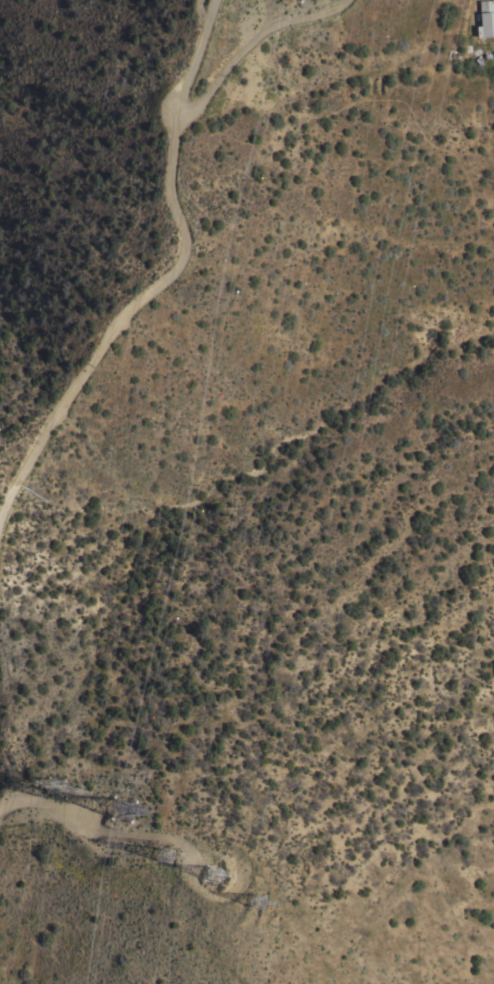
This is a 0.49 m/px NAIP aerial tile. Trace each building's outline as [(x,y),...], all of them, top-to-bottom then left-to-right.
[(479,11),(478,0),(492,0),(493,10),(493,34),(476,36),(475,25),(479,24),(478,11),(479,11)]
